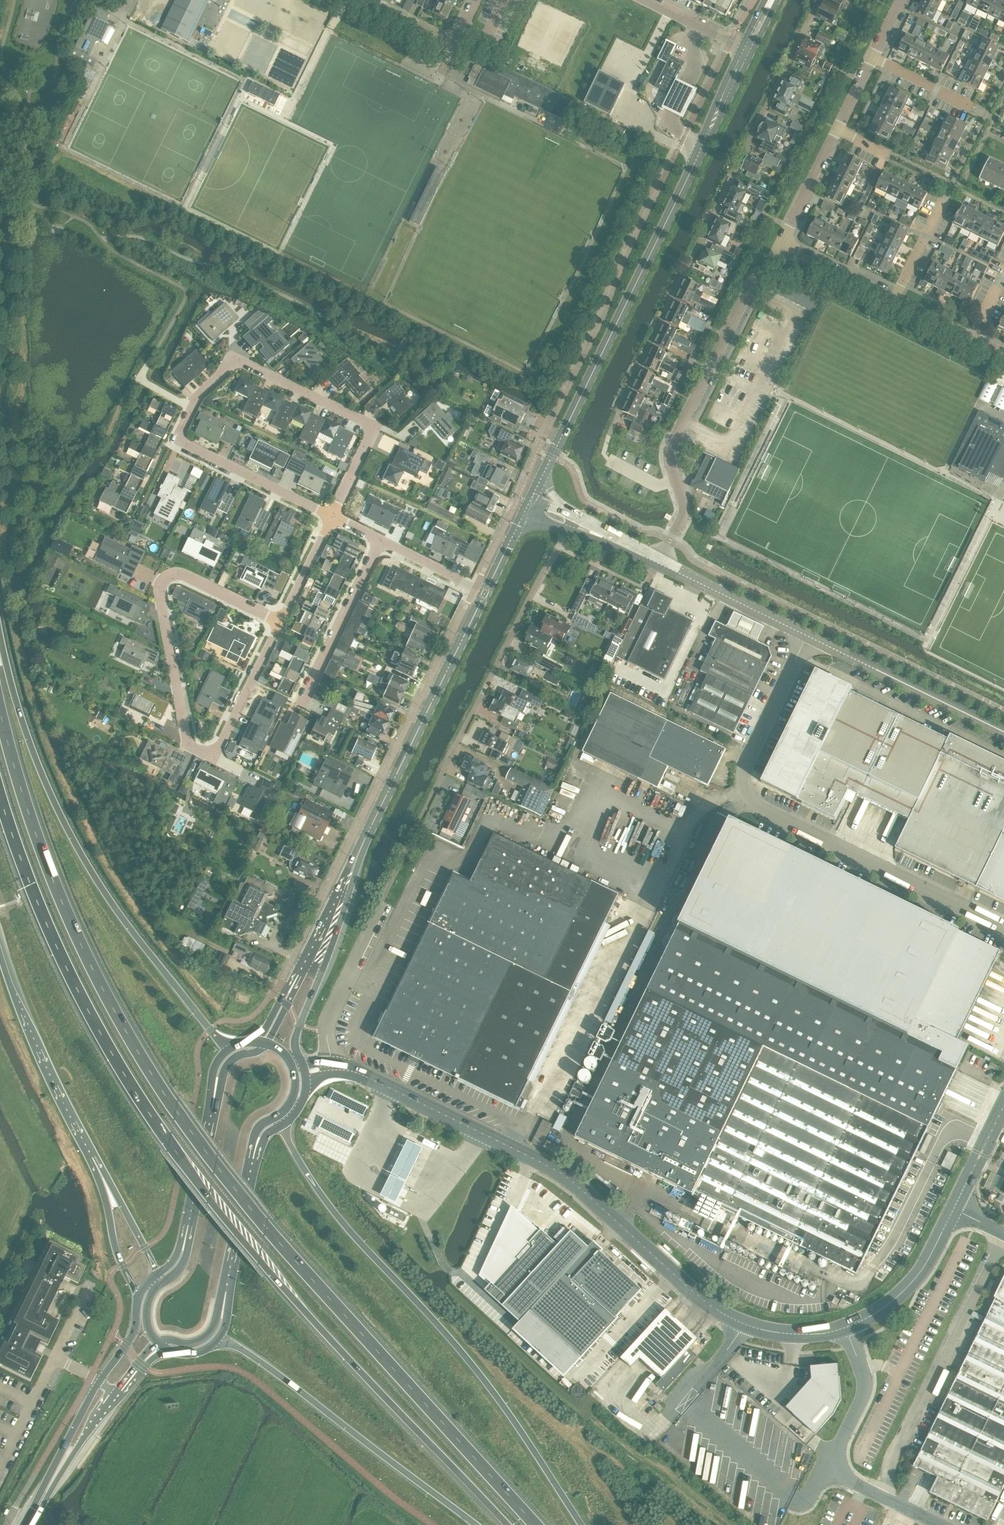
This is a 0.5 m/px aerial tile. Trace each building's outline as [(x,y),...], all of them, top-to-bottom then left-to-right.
[(160,29),(187,42),(197,21),(208,0),(174,0),(160,29)] [(416,5),(422,8),(426,0),(418,0),(416,5)] [(456,0),(434,0),(438,2),(452,9),(456,0)] [(703,5),(714,11),(719,0),(705,0),(703,5)] [(714,11),(726,17),(734,1),(733,0),(719,0),(714,11)] [(822,5),(838,12),(843,1),(844,0),(823,0),(822,2),(823,3),(822,5)] [(943,0),(923,0),(921,3),(938,11),(943,0)] [(982,0),(969,0),(966,5),(977,10),(982,0)] [(996,0),(982,0),(977,10),(988,16),(996,0)] [(1003,10),(1003,3),(998,0),(996,0),(988,16),(999,21),(1003,10)] [(452,9),(438,2),(435,8),(430,5),(427,11),(446,20),(452,9)] [(932,22),(938,11),(921,3),(916,14),(932,22)] [(819,11),(816,16),(832,24),(835,26),(837,20),(834,19),(838,12),(822,5),(821,6),(820,6),(818,10),(819,11)] [(98,42),(107,23),(105,22),(109,14),(94,7),(75,48),(89,55),(96,41),(98,42)] [(914,30),(920,33),(923,27),(917,24),(914,30)] [(844,41),(848,33),(837,28),(833,36),(844,41)] [(827,45),(830,38),(820,33),(816,40),(827,45)] [(909,57),(917,40),(906,35),(898,51),(909,57)] [(816,58),(822,46),(806,38),(804,43),(802,43),(801,47),(801,48),(800,50),(816,58)] [(994,58),(1000,47),(983,39),(978,50),(994,58)] [(919,62),(927,46),(917,40),(909,57),(919,62)] [(666,64),(654,87),(669,94),(684,63),(671,56),(677,46),(670,43),(667,41),(657,59),(661,61),(666,64)] [(930,67),(938,51),(927,46),(919,62),(930,67)] [(68,55),(70,57),(89,65),(92,67),(95,60),(71,49),(69,54),(68,55)] [(810,68),(816,58),(800,50),(800,51),(798,51),(797,54),(797,56),(795,61),(804,66),(802,70),(810,74),(812,69),(810,68)] [(989,69),(994,58),(978,50),(972,61),(989,69)] [(941,73),(949,56),(938,51),(930,67),(941,73)] [(470,79),(468,83),(502,100),(504,95),(513,99),(515,96),(518,97),(518,98),(551,114),(563,120),(572,102),(501,67),(475,54),(471,63),(475,65),(469,78),(470,79)] [(984,80),(984,79),(989,69),(972,61),(967,71),(984,80)] [(829,72),(832,66),(826,63),(823,69),(829,72)] [(77,89),(75,94),(84,99),(96,73),(87,68),(86,68),(84,72),(85,72),(77,89)] [(978,91),(984,80),(967,71),(962,83),(978,91)] [(600,72),(584,103),(610,116),(626,85),(600,72)] [(784,80),(778,91),(800,102),(812,108),(814,103),(795,93),(798,88),(800,89),(803,82),(792,76),(789,83),(784,80)] [(253,82),(247,93),(275,106),(280,95),(253,82)] [(905,106),(910,97),(886,85),(884,89),(888,92),(886,97),(905,106)] [(800,102),(778,91),(773,101),(778,104),(775,111),(786,116),(790,109),(788,108),(791,103),(810,112),(812,108),(800,102)] [(905,106),(886,97),(884,101),(879,100),(877,103),(901,115),(905,106)] [(896,124),(901,115),(877,103),(876,107),(880,110),(877,115),(896,124)] [(933,115),(936,110),(930,107),(928,112),(933,115)] [(896,124),(877,115),(875,119),(870,118),(868,122),(892,133),(896,124)] [(967,136),(969,133),(965,130),(967,125),(964,123),(948,116),(943,125),(967,136)] [(761,129),(781,139),(785,130),(767,121),(764,123),(761,128),(762,129),(761,129)] [(793,122),(790,128),(800,132),(803,126),(793,122)] [(888,142),(892,133),(868,122),(867,125),(871,127),(868,133),(888,142)] [(925,130),(928,125),(923,122),(920,128),(925,130)] [(621,140),(626,130),(611,123),(607,133),(621,140)] [(931,133),(933,128),(928,125),(925,130),(931,133)] [(965,140),(967,136),(943,125),(939,134),(958,143),(961,139),(965,140)] [(781,139),(761,129),(761,130),(760,130),(758,135),(758,139),(764,141),(760,148),(773,155),(781,139)] [(958,155),(960,151),(956,148),(958,143),(939,134),(934,143),(958,155)] [(905,151),(908,145),(902,143),(900,148),(905,151)] [(922,151),(924,146),(919,143),(916,148),(922,151)] [(956,158),(958,155),(934,143),(930,152),(949,162),(952,156),(956,158)] [(949,173),(951,169),(947,166),(949,162),(930,152),(925,161),(949,173)] [(744,162),(741,168),(749,172),(747,176),(758,181),(760,176),(756,174),(757,173),(759,174),(762,167),(760,166),(761,164),(765,166),(770,156),(766,154),(763,160),(757,158),(756,160),(749,156),(746,161),(745,161),(744,162)] [(858,174),(863,163),(846,155),(841,165),(858,174)] [(979,179),(992,185),(1003,191),(1003,169),(1001,167),(989,161),(979,179)] [(852,185),(858,174),(841,165),(836,176),(852,185)] [(875,182),(881,171),(874,168),(869,179),(875,182)] [(886,194),(894,178),(884,172),(875,189),(886,194)] [(847,195),(852,185),(836,176),(830,187),(847,195)] [(897,200),(905,183),(894,178),(886,194),(897,200)] [(729,193),(727,196),(741,203),(746,194),(758,200),(759,197),(760,197),(754,209),(761,212),(769,197),(771,193),(750,183),(747,188),(740,184),(738,188),(734,186),(732,186),(731,187),(729,192),(729,193)] [(908,205),(916,188),(905,183),(897,200),(908,205)] [(870,193),(874,186),(869,184),(865,191),(870,193)] [(841,206),(842,206),(847,195),(830,187),(825,198),(841,206)] [(919,210),(927,194),(916,188),(908,205),(919,210)] [(723,205),(722,206),(723,207),(727,209),(723,217),(739,225),(743,217),(740,216),(741,215),(736,213),(741,203),(727,196),(725,199),(723,205)] [(831,213),(835,207),(824,201),(820,208),(831,213)] [(961,229),(973,206),(969,204),(967,208),(962,205),(952,225),(961,229)] [(970,234),(980,214),(975,212),(977,207),(973,206),(961,229),(970,234)] [(979,238),(991,215),(987,213),(985,217),(980,214),(970,234),(979,238)] [(854,222),(856,217),(849,214),(847,218),(854,222)] [(876,224),(879,217),(875,214),(871,222),(876,224)] [(988,243),(998,223),(993,221),(994,216),(991,215),(979,238),(988,243)] [(910,228),(913,223),(914,222),(903,216),(899,223),(910,228)] [(718,218),(716,218),(715,219),(713,224),(713,225),(711,228),(725,235),(731,225),(718,218)] [(808,221),(803,232),(807,234),(807,236),(818,241),(826,224),(815,219),(813,223),(809,221),(808,221)] [(904,242),(907,235),(909,231),(893,223),(887,234),(904,242)] [(1003,234),(1003,223),(1003,226),(998,223),(988,243),(997,247),(1003,234)] [(747,224),(744,229),(752,232),(754,227),(747,224)] [(826,224),(818,241),(829,246),(837,230),(826,224)] [(870,235),(874,228),(869,225),(866,233),(870,235)] [(725,235),(711,228),(709,231),(707,237),(706,238),(707,239),(720,246),(725,235)] [(837,230),(829,246),(839,252),(847,235),(837,230)] [(898,253),(904,242),(887,234),(882,245),(898,253)] [(738,235),(735,240),(742,243),(745,239),(738,235)] [(847,235),(839,252),(850,257),(859,240),(858,240),(847,235)] [(953,247),(956,240),(947,236),(943,242),(953,247)] [(964,253),(967,247),(962,244),(959,250),(964,253)] [(734,255),(713,245),(710,251),(707,249),(704,254),(703,255),(701,259),(701,261),(700,262),(715,269),(719,261),(729,266),(734,255)] [(893,264),(898,253),(882,245),(877,256),(893,264)] [(951,256),(954,251),(942,245),(939,251),(946,255),(946,253),(951,256)] [(738,256),(741,250),(736,247),(733,254),(738,256)] [(860,261),(865,250),(859,247),(853,258),(860,261)] [(985,256),(980,253),(977,259),(989,265),(992,258),(985,255),(985,256)] [(888,275),(893,264),(877,256),(871,267),(888,275)] [(969,265),(972,259),(967,257),(964,262),(969,265)] [(934,286),(943,267),(934,262),(922,286),(926,288),(928,284),(934,286)] [(984,274),(988,267),(978,263),(975,269),(984,274)] [(940,295),(952,271),(943,267),(934,286),(938,289),(937,293),(940,295)] [(951,295),(961,276),(952,271),(940,295),(944,297),(946,293),(951,295)] [(958,304),(970,280),(961,276),(951,295),(956,298),(954,302),(958,304)] [(699,285),(686,279),(681,289),(701,298),(716,306),(716,305),(718,301),(703,293),(697,290),(699,285)] [(776,294),(783,282),(777,279),(771,292),(776,294)] [(969,304),(979,285),(970,280),(958,304),(962,306),(964,302),(969,304)] [(788,284),(783,282),(776,294),(782,297),(788,284)] [(788,284),(782,297),(787,300),(793,287),(788,284)] [(787,300),(792,302),(799,290),(793,287),(787,300)] [(716,306),(701,298),(681,289),(677,298),(690,305),(692,300),(714,310),(716,306)] [(799,290),(792,302),(798,305),(804,292),(799,290)] [(809,295),(804,292),(798,305),(803,308),(809,295)] [(808,310),(815,298),(809,295),(803,308),(808,310)] [(815,298),(808,310),(814,313),(820,300),(815,298)] [(705,328),(707,323),(686,313),(689,308),(675,301),(671,311),(690,320),(705,328)] [(213,342),(239,319),(225,303),(199,326),(213,342)] [(705,328),(690,320),(671,311),(666,321),(679,328),(682,322),(703,332),(705,328)] [(274,333),(267,325),(272,320),(268,317),(264,314),(248,329),(250,331),(242,337),(252,348),(259,342),(264,348),(260,351),(268,360),(272,357),(273,358),(288,345),(276,331),(274,333)] [(665,324),(660,334),(685,346),(694,350),(696,346),(691,343),(675,335),(678,330),(665,324)] [(301,343),(307,338),(304,333),(297,338),(301,343)] [(660,334),(655,344),(668,350),(671,343),(673,344),(672,346),(682,351),(685,346),(660,334)] [(327,365),(317,354),(319,353),(309,343),(290,360),(296,367),(302,361),(315,376),(327,365)] [(654,346),(649,356),(683,373),(685,368),(678,365),(664,358),(667,353),(654,346)] [(185,388),(211,365),(197,349),(171,372),(185,388)] [(649,356),(644,366),(657,372),(659,368),(673,375),(671,381),(678,384),(683,373),(649,356)] [(427,361),(424,367),(433,372),(436,366),(427,361)] [(370,390),(358,376),(360,375),(348,362),(329,379),(339,390),(345,384),(359,400),(370,390)] [(658,388),(667,393),(669,387),(654,380),(656,375),(643,369),(638,379),(658,388)] [(257,418),(263,406),(262,405),(268,394),(255,387),(256,384),(241,377),(234,392),(248,399),(243,411),(257,418)] [(655,394),(658,388),(638,379),(633,390),(646,396),(649,390),(655,394)] [(987,381),(978,398),(988,403),(997,385),(987,381)] [(412,406),(403,396),(404,394),(395,384),(375,401),(381,408),(387,403),(400,417),(412,406)] [(1003,409),(1003,389),(1002,388),(995,401),(993,406),(1003,411),(1003,409)] [(524,420),(530,407),(495,390),(491,400),(498,403),(497,406),(524,420)] [(284,398),(270,391),(268,394),(262,405),(263,406),(277,413),(271,425),(285,432),(291,420),(297,408),(296,408),(283,401),(284,398)] [(661,418),(662,414),(649,408),(649,406),(643,403),(645,398),(632,391),(627,401),(647,411),(647,412),(661,418)] [(667,407),(669,403),(672,395),(667,393),(663,400),(661,404),(667,407)] [(209,397),(203,401),(207,406),(210,404),(211,404),(212,403),(213,403),(211,396),(209,397)] [(167,432),(177,411),(153,399),(149,407),(161,413),(155,425),(154,426),(167,432)] [(641,434),(645,427),(640,424),(647,412),(647,411),(627,401),(623,411),(629,414),(627,417),(628,419),(633,422),(630,429),(641,434)] [(445,414),(434,402),(415,420),(425,431),(432,425),(445,441),(457,431),(450,423),(455,419),(448,412),(445,414)] [(313,446),(319,433),(325,422),(311,415),(313,412),(298,405),(296,408),(297,408),(291,420),(305,426),(299,439),(313,446)] [(495,409),(488,405),(483,415),(517,432),(524,420),(497,406),(495,409)] [(1003,475),(1003,424),(979,411),(952,466),(958,469),(959,467),(986,481),(989,473),(1002,479),(1003,475)] [(201,421),(195,434),(217,445),(219,439),(234,446),(241,432),(240,432),(242,428),(238,426),(236,430),(200,413),(197,419),(201,421)] [(342,459),(353,436),(339,429),(341,426),(326,418),(325,422),(319,433),(333,440),(327,452),(342,459)] [(157,453),(167,432),(154,426),(155,425),(143,420),(139,428),(150,434),(144,446),(157,453)] [(517,461),(523,447),(508,440),(511,434),(499,427),(492,424),(488,432),(490,436),(493,438),(501,442),(497,449),(502,452),(501,455),(508,459),(509,457),(517,461)] [(146,473),(157,453),(144,446),(133,440),(129,449),(140,454),(134,467),(146,473)] [(283,469),(289,456),(258,441),(249,459),(271,469),(274,464),(283,469)] [(382,479),(397,486),(404,472),(416,478),(420,470),(427,474),(432,463),(400,447),(391,465),(389,464),(382,479)] [(330,484),(333,478),(296,459),(299,454),(294,451),(285,469),(301,477),(298,484),(312,491),(313,488),(319,491),(324,481),(330,484)] [(476,464),(472,473),(479,477),(477,482),(486,486),(489,482),(503,489),(510,476),(487,464),(490,458),(479,453),(474,463),(476,464)] [(723,506),(740,470),(704,453),(707,455),(695,481),(694,480),(694,481),(697,490),(697,491),(698,491),(698,490),(700,491),(724,502),(722,506),(723,506)] [(438,460),(434,468),(442,472),(446,464),(438,460)] [(136,494),(146,473),(134,467),(123,461),(118,469),(130,475),(124,487),(124,488),(136,494)] [(338,468),(345,471),(348,465),(341,462),(339,467),(338,468)] [(442,488),(451,470),(445,467),(437,485),(442,488)] [(107,470),(104,476),(110,479),(113,473),(107,470)] [(181,502),(187,491),(176,485),(179,480),(168,475),(158,496),(162,498),(154,514),(168,521),(178,501),(181,502)] [(227,514),(234,499),(224,494),(229,484),(215,478),(208,493),(200,509),(214,515),(217,509),(227,514)] [(483,494),(486,486),(474,480),(470,488),(483,494)] [(136,494),(124,488),(124,487),(112,481),(108,490),(105,489),(99,501),(126,515),(136,494)] [(492,513),(500,498),(490,493),(488,498),(478,493),(473,503),(483,508),(482,509),(492,513)] [(262,531),(270,514),(260,509),(264,501),(250,495),(243,511),(235,526),(249,533),(252,526),(262,531)] [(389,529),(393,522),(407,529),(413,517),(372,496),(369,503),(373,505),(368,515),(376,519),(374,522),(389,529)] [(429,503),(426,509),(435,513),(438,515),(439,515),(442,509),(441,509),(429,503)] [(466,515),(485,525),(491,514),(472,504),(466,515)] [(288,541),(294,528),(289,526),(294,516),(280,509),(262,545),(269,548),(272,542),(280,547),(284,539),(288,541)] [(73,510),(71,514),(79,518),(81,514),(73,510)] [(127,517),(125,521),(125,524),(130,526),(133,520),(127,517)] [(131,530),(131,532),(138,536),(143,526),(135,521),(131,530)] [(464,558),(470,545),(445,532),(447,528),(444,524),(437,521),(434,527),(431,534),(436,537),(431,546),(437,549),(436,552),(450,559),(454,553),(464,558)] [(218,547),(220,542),(200,532),(194,529),(189,539),(184,550),(199,557),(198,560),(214,567),(220,554),(211,550),(213,545),(218,547)] [(349,572),(360,551),(348,545),(350,541),(337,535),(331,548),(343,553),(338,566),(337,566),(349,572)] [(105,538),(102,546),(106,548),(102,557),(109,561),(108,564),(122,570),(133,576),(142,556),(144,552),(132,546),(130,550),(105,538)] [(55,539),(50,549),(67,557),(72,547),(55,539)] [(164,548),(159,558),(165,561),(170,551),(164,548)] [(52,570),(58,557),(49,553),(43,566),(52,570)] [(244,558),(240,565),(247,568),(242,576),(250,580),(248,583),(261,589),(261,590),(263,585),(264,583),(268,585),(267,587),(281,594),(289,576),(282,572),(280,575),(273,572),(244,558)] [(339,593),(349,572),(337,566),(338,566),(326,560),(321,568),(333,574),(327,586),(327,587),(339,593)] [(413,591),(419,578),(398,568),(396,571),(390,568),(381,586),(395,592),(396,589),(416,599),(419,594),(413,591)] [(222,578),(219,584),(225,587),(228,581),(222,578)] [(309,578),(305,587),(310,590),(315,580),(309,578)] [(438,610),(447,592),(419,578),(413,591),(419,594),(416,599),(438,610)] [(608,604),(616,588),(598,579),(596,583),(587,578),(572,610),(578,613),(586,595),(590,596),(608,604)] [(329,613),(339,593),(327,587),(327,586),(315,580),(311,589),(323,595),(317,607),(329,613)] [(140,625),(145,615),(150,605),(113,587),(109,586),(106,592),(116,597),(109,610),(115,613),(140,625)] [(620,590),(616,588),(608,604),(626,613),(628,614),(638,595),(622,587),(620,590)] [(213,613),(217,607),(182,589),(177,600),(177,601),(178,606),(178,607),(178,608),(179,608),(180,608),(181,610),(182,611),(183,612),(183,614),(197,621),(198,618),(203,620),(208,611),(213,613)] [(693,621),(668,609),(672,600),(656,592),(648,608),(653,611),(652,612),(640,606),(633,621),(625,637),(616,657),(664,680),(693,621)] [(361,601),(369,605),(370,605),(373,598),(364,594),(361,601)] [(359,600),(356,605),(367,610),(368,608),(369,605),(361,601),(359,600)] [(319,634),(329,613),(317,607),(305,601),(301,610),(306,612),(300,624),(307,628),(319,634)] [(409,614),(413,605),(409,603),(407,607),(404,606),(402,610),(409,614)] [(356,605),(354,611),(364,616),(365,615),(367,610),(356,605)] [(367,610),(365,615),(371,618),(374,611),(368,608),(367,610)] [(354,611),(351,616),(362,621),(364,616),(354,611)] [(441,616),(431,611),(426,620),(436,625),(441,616)] [(764,627),(734,612),(727,625),(758,640),(764,627)] [(362,621),(359,626),(363,628),(363,629),(365,629),(367,630),(368,629),(371,622),(372,618),(371,618),(365,615),(364,616),(362,621)] [(574,615),(572,621),(587,628),(589,623),(574,615)] [(351,616),(348,622),(359,627),(359,626),(362,621),(351,616)] [(562,642),(569,627),(549,617),(541,632),(553,638),(562,642)] [(625,637),(633,621),(627,618),(619,634),(625,637)] [(395,625),(394,628),(395,629),(404,633),(427,643),(429,639),(430,639),(431,636),(431,635),(432,633),(430,632),(428,631),(431,625),(419,620),(418,623),(417,626),(416,625),(414,630),(406,627),(406,624),(401,622),(398,623),(395,625)] [(707,675),(689,712),(734,733),(768,664),(772,657),(768,646),(716,621),(708,636),(716,640),(700,671),(707,675)] [(34,624),(33,628),(35,632),(39,633),(43,631),(44,627),(42,623),(38,622),(34,624)] [(309,655),(319,634),(307,628),(300,624),(295,622),(291,630),(303,636),(297,648),(297,649),(309,655)] [(348,622),(346,627),(356,632),(359,627),(348,622)] [(232,631),(216,623),(208,641),(228,651),(225,658),(236,663),(239,657),(245,660),(250,648),(255,637),(234,627),(232,631)] [(346,627),(343,633),(354,638),(356,633),(356,632),(346,627)] [(546,653),(553,638),(541,632),(532,628),(525,643),(546,653)] [(343,633),(341,638),(351,643),(354,638),(343,633)] [(404,633),(403,636),(409,639),(406,647),(422,654),(427,643),(404,633)] [(44,638),(36,635),(33,643),(41,646),(44,638)] [(613,635),(600,660),(610,665),(614,658),(623,640),(617,637),(613,635)] [(154,665),(159,654),(123,637),(119,643),(125,646),(121,656),(127,659),(125,662),(140,669),(144,660),(154,665)] [(341,638),(338,644),(349,649),(351,643),(341,638)] [(299,676),(309,655),(297,649),(297,648),(285,642),(281,651),(293,657),(287,669),(287,670),(299,676)] [(338,644),(335,649),(346,654),(349,649),(338,644)] [(201,649),(197,657),(206,661),(210,653),(201,649)] [(335,649),(333,654),(344,660),(346,654),(335,649)] [(388,649),(386,653),(416,667),(418,664),(419,663),(420,661),(420,660),(421,658),(404,650),(402,655),(394,651),(388,649)] [(349,651),(346,656),(353,660),(356,654),(349,651)] [(386,653),(384,658),(390,661),(389,661),(398,665),(395,670),(412,677),(412,675),(413,675),(415,672),(414,671),(416,667),(386,653)] [(333,654),(330,660),(341,665),(344,660),(333,654)] [(554,673),(554,672),(558,665),(539,655),(535,663),(548,669),(548,670),(554,673)] [(350,668),(354,660),(353,660),(346,656),(342,664),(350,668)] [(542,677),(544,671),(517,658),(512,669),(528,676),(530,672),(542,677)] [(330,660),(327,666),(338,671),(341,665),(330,660)] [(289,696),(299,676),(287,670),(287,669),(275,663),(271,672),(283,677),(276,690),(289,696)] [(327,666),(325,671),(336,677),(338,671),(327,666)] [(222,707),(230,691),(220,686),(224,677),(211,670),(203,686),(206,687),(199,703),(209,708),(212,702),(222,707)] [(554,673),(548,670),(543,678),(558,685),(562,676),(554,672),(554,673)] [(976,888),(1003,833),(1003,831),(1003,763),(950,736),(948,741),(850,693),(852,688),(851,688),(823,674),(816,670),(801,701),(796,712),(790,723),(784,736),(772,759),(764,775),(761,782),(797,800),(834,819),(848,791),(908,820),(895,848),(975,888),(976,888)] [(322,677),(333,682),(336,677),(325,671),(322,677)] [(403,693),(408,682),(393,675),(390,682),(382,679),(380,683),(403,693)] [(322,677),(320,682),(330,687),(333,682),(322,677)] [(592,677),(586,683),(592,688),(598,682),(592,677)] [(317,687),(317,688),(328,693),(330,687),(320,682),(317,687)] [(44,683),(41,688),(46,691),(49,686),(44,683)] [(398,704),(403,693),(380,683),(378,686),(386,690),(383,697),(398,704)] [(50,686),(48,692),(53,694),(56,689),(50,686)] [(132,686),(129,692),(135,695),(130,705),(136,708),(135,710),(149,717),(150,715),(161,721),(164,714),(169,704),(132,686)] [(317,688),(315,693),(325,698),(328,693),(317,688)] [(543,700),(523,690),(519,698),(506,691),(501,701),(501,702),(521,712),(525,715),(529,707),(532,709),(534,706),(539,708),(543,700)] [(357,692),(351,706),(359,710),(388,723),(393,711),(378,705),(377,707),(362,703),(363,696),(365,696),(357,692)] [(262,697),(252,719),(264,725),(261,731),(267,733),(280,707),(283,709),(288,699),(275,693),(271,702),(262,697)] [(315,693),(312,699),(323,704),(325,698),(315,693)] [(708,786),(726,749),(611,694),(582,752),(658,789),(668,767),(708,786)] [(516,730),(521,721),(517,719),(521,712),(501,702),(501,701),(497,699),(491,711),(504,717),(501,723),(516,730)] [(583,701),(578,711),(588,716),(593,706),(583,701)] [(338,703),(335,710),(343,714),(346,707),(338,703)] [(351,712),(357,714),(359,710),(351,706),(348,704),(346,707),(343,714),(349,716),(351,712)] [(128,710),(121,706),(118,714),(124,717),(128,710)] [(331,708),(328,714),(341,720),(343,714),(335,710),(331,708)] [(566,708),(562,716),(569,719),(572,711),(566,708)] [(359,710),(357,714),(364,717),(364,719),(370,722),(368,727),(364,734),(378,740),(382,733),(383,734),(388,723),(359,710)] [(99,712),(96,717),(103,721),(106,715),(99,712)] [(319,716),(310,735),(323,741),(327,734),(327,735),(332,737),(338,725),(341,720),(328,714),(325,719),(319,716)] [(290,757),(307,722),(292,715),(286,728),(281,725),(282,723),(270,747),(290,757)] [(252,719),(238,746),(256,754),(262,743),(266,745),(268,741),(264,739),(267,733),(261,731),(264,725),(252,719)] [(353,732),(350,737),(356,740),(359,734),(353,732)] [(485,732),(479,743),(493,750),(490,756),(505,764),(508,759),(509,756),(503,754),(506,747),(511,750),(516,739),(501,732),(498,738),(485,732)] [(371,761),(377,747),(359,739),(353,753),(371,761)] [(149,741),(142,756),(162,766),(161,768),(171,773),(167,780),(175,784),(184,766),(183,766),(188,756),(167,745),(165,749),(149,741)] [(236,745),(230,742),(225,751),(231,754),(236,745)] [(330,755),(304,742),(301,749),(306,748),(305,750),(309,750),(323,757),(326,760),(320,772),(327,776),(321,788),(340,797),(355,770),(329,757),(330,755)] [(466,758),(460,769),(471,774),(468,781),(482,788),(488,777),(483,775),(487,768),(486,765),(480,762),(480,761),(475,759),(475,760),(468,757),(466,758)] [(560,763),(549,758),(545,767),(556,771),(557,769),(560,763)] [(201,771),(196,781),(218,792),(213,802),(223,807),(230,791),(231,791),(237,781),(201,763),(198,769),(201,771)] [(560,763),(557,769),(562,772),(565,766),(560,763)] [(511,769),(506,779),(523,787),(520,793),(515,790),(511,800),(516,802),(515,803),(528,809),(541,816),(554,789),(540,783),(511,769)] [(292,785),(296,776),(290,774),(286,783),(292,785)] [(256,820),(274,784),(264,779),(259,790),(250,785),(244,799),(241,805),(253,811),(250,817),(256,820)] [(276,782),(272,789),(279,792),(282,785),(276,782)] [(179,790),(178,791),(185,794),(186,793),(188,788),(181,785),(179,790)] [(467,785),(464,790),(471,794),(477,797),(480,791),(467,785)] [(303,799),(306,794),(296,789),(293,794),(303,799)] [(454,833),(471,800),(460,795),(453,808),(451,806),(441,827),(454,833)] [(305,800),(292,827),(300,831),(304,833),(319,841),(333,813),(305,800)] [(173,804),(169,812),(175,814),(178,809),(176,805),(173,804)] [(957,1070),(968,1046),(957,1041),(1000,952),(730,820),(687,909),(679,924),(943,1053),(939,1061),(957,1070)] [(1003,902),(1003,834),(1003,833),(976,888),(1003,902)] [(408,1054),(424,1062),(457,1078),(521,1110),(526,1101),(521,1098),(547,1043),(548,1040),(618,895),(592,883),(494,834),(470,883),(454,876),(375,1038),(408,1054)] [(252,839),(244,835),(240,844),(248,848),(252,839)] [(257,851),(262,840),(256,837),(251,848),(257,851)] [(284,846),(279,856),(288,861),(286,866),(291,869),(294,871),(306,877),(307,875),(313,878),(318,868),(299,859),(301,855),(284,846)] [(265,901),(267,903),(268,897),(273,896),(273,895),(272,894),(275,889),(276,887),(266,882),(267,881),(266,881),(266,882),(256,877),(255,879),(248,875),(243,885),(241,884),(234,898),(239,900),(260,911),(265,901)] [(239,900),(234,898),(219,926),(239,936),(252,932),(266,939),(267,938),(264,937),(269,927),(272,929),(272,928),(267,926),(268,923),(267,917),(277,914),(278,917),(278,916),(275,907),(267,903),(265,901),(260,911),(239,900)] [(956,1070),(957,1070),(939,1061),(943,1053),(679,924),(575,1137),(856,1274),(936,1112),(938,1113),(942,1105),(940,1103),(956,1070)] [(187,938),(183,946),(186,948),(197,953),(202,944),(189,938),(188,939),(187,938)] [(236,942),(233,950),(245,955),(243,959),(252,962),(250,966),(265,973),(270,961),(246,950),(248,947),(236,942)] [(603,1026),(597,1038),(606,1043),(610,1041),(615,1032),(603,1026)] [(588,1055),(601,1061),(605,1052),(603,1047),(594,1043),(588,1055)] [(991,1062),(989,1067),(998,1071),(1000,1067),(991,1062)] [(585,1088),(576,1083),(573,1088),(583,1093),(585,1088)] [(582,1094),(572,1089),(570,1094),(580,1099),(582,1094)] [(422,1149),(406,1141),(380,1197),(396,1204),(422,1149)] [(391,1209),(388,1216),(404,1223),(407,1217),(391,1209)] [(512,1209),(482,1275),(491,1284),(486,1289),(485,1290),(503,1306),(503,1305),(558,1245),(541,1229),(538,1233),(512,1209)] [(503,1305),(503,1306),(520,1322),(514,1328),(565,1374),(565,1373),(581,1356),(642,1290),(601,1252),(600,1251),(597,1254),(589,1247),(571,1231),(569,1233),(560,1242),(558,1245),(503,1305)] [(19,1301),(7,1325),(11,1327),(6,1338),(2,1337),(0,1340),(0,1366),(30,1380),(42,1356),(35,1353),(36,1350),(41,1353),(44,1346),(39,1344),(40,1341),(48,1345),(59,1321),(46,1314),(65,1276),(77,1282),(85,1266),(79,1263),(82,1256),(80,1255),(49,1240),(19,1301)] [(999,1291),(920,1454),(914,1466),(924,1471),(938,1477),(940,1478),(933,1492),(952,1501),(955,1503),(988,1519),(993,1509),(1003,1486),(1003,1281),(999,1291)] [(842,1299),(839,1305),(843,1308),(847,1301),(842,1299)] [(666,1390),(698,1355),(690,1349),(699,1339),(676,1319),(666,1309),(628,1350),(621,1358),(632,1367),(640,1358),(660,1376),(662,1378),(656,1384),(664,1392),(666,1390)] [(816,1434),(834,1414),(841,1400),(840,1384),(838,1363),(818,1364),(815,1365),(810,1365),(811,1379),(786,1407),(816,1434)] [(660,1411),(663,1407),(658,1403),(654,1406),(660,1411)]
